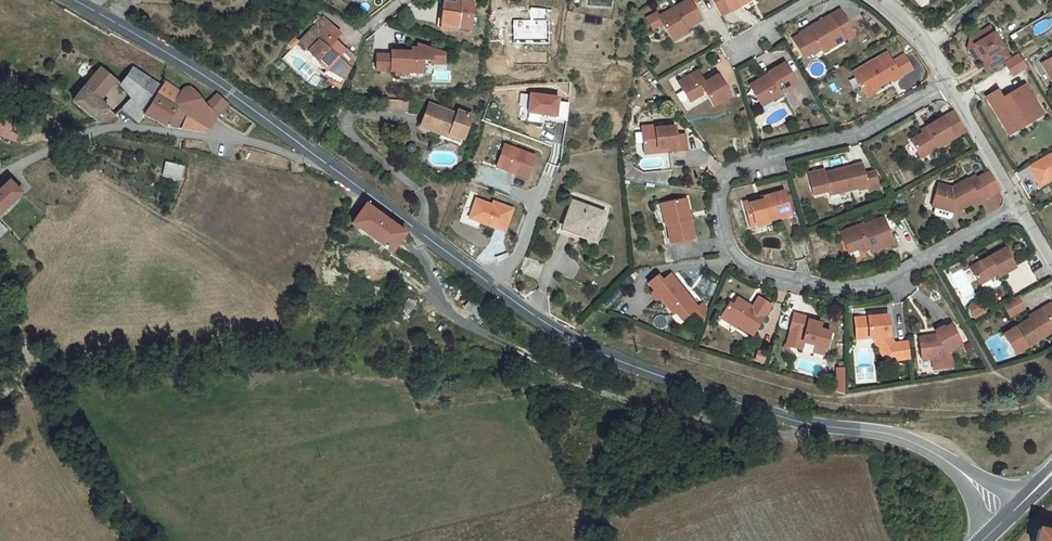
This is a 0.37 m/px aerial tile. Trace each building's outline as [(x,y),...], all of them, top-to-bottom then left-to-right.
[(659,17),(662,24),(670,38),(684,30),(701,20),(691,3),(696,0),(689,0),(659,17)] [(741,6),(740,4),(746,0),(712,0),(721,16),(730,11),(731,12),(741,6)] [(473,3),(455,1),(455,4),(443,2),(440,24),(458,26),(457,29),(469,30),(473,3)] [(821,50),(842,38),(844,41),(854,35),(840,11),(800,33),(800,35),(792,39),(803,58),(811,53),(812,55),(821,50)] [(657,13),(647,18),(653,29),(662,24),(659,17),(657,13)] [(601,18),(585,15),(584,22),(600,25),(601,18)] [(313,23),(316,26),(322,19),(319,16),(313,23)] [(344,81),(355,58),(334,41),(341,34),(323,18),(322,19),(316,26),(300,43),(308,51),(308,52),(326,71),(344,81)] [(990,26),(970,38),(983,60),(980,62),(986,72),(1009,58),(990,26)] [(684,30),(670,38),(672,41),(686,33),(684,30)] [(294,37),(288,43),(293,47),(298,41),(294,37)] [(844,41),(842,38),(821,50),(823,53),(844,41)] [(983,60),(970,38),(968,49),(977,63),(980,62),(983,60)] [(391,55),(377,55),(376,61),(376,70),(376,71),(395,71),(395,76),(407,76),(407,73),(422,73),(423,61),(431,61),(431,49),(418,44),(418,49),(416,49),(415,50),(413,51),(412,52),(412,56),(407,56),(407,52),(395,52),(393,52),(392,53),(392,54),(391,55)] [(444,53),(431,49),(431,61),(431,63),(444,64),(444,53)] [(901,77),(887,53),(852,73),(864,94),(877,87),(891,79),(893,82),(901,77)] [(1042,64),(1051,80),(1051,58),(1042,64)] [(769,74),(771,77),(787,67),(784,63),(768,73),(769,74)] [(112,76),(102,67),(73,102),(98,122),(110,122),(116,115),(98,100),(103,94),(99,91),(112,76)] [(781,92),(796,83),(787,67),(771,77),(767,79),(759,84),(752,88),(759,102),(769,96),(772,100),(782,94),(781,92)] [(143,115),(162,86),(148,78),(133,69),(121,84),(124,88),(133,99),(140,109),(143,115)] [(344,81),(326,71),(323,76),(341,86),(344,81)] [(730,97),(717,75),(704,83),(702,84),(700,81),(703,80),(698,71),(678,82),(689,102),(702,95),(701,93),(704,91),(713,107),(730,97)] [(115,79),(112,76),(99,91),(103,94),(115,79)] [(32,80),(28,78),(23,85),(27,88),(32,80)] [(166,82),(162,86),(143,115),(145,115),(167,127),(177,109),(185,114),(189,116),(210,129),(217,116),(228,103),(217,94),(206,105),(196,92),(193,89),(189,88),(186,88),(184,89),(183,91),(182,92),(166,82)] [(877,87),(864,94),(866,97),(879,90),(877,87)] [(1000,92),(988,99),(1008,133),(1020,126),(1018,122),(1028,116),(1030,120),(1042,113),(1027,87),(1004,100),(1000,92)] [(548,116),(556,117),(556,120),(567,121),(569,103),(558,102),(558,99),(557,98),(530,95),(528,114),(548,116)] [(769,96),(759,102),(762,106),(772,100),(769,96)] [(140,109),(133,99),(123,109),(140,123),(145,115),(143,115),(140,109)] [(407,101),(388,100),(388,108),(407,109),(407,101)] [(458,111),(457,115),(429,104),(420,127),(440,134),(442,131),(460,138),(463,139),(471,116),(458,111)] [(185,114),(177,109),(167,127),(177,128),(185,114)] [(953,112),(926,128),(928,131),(923,134),(911,140),(921,158),(965,131),(953,112)] [(210,129),(189,116),(183,129),(207,133),(210,129)] [(1028,116),(1018,122),(1020,126),(1030,120),(1028,116)] [(0,117),(0,135),(14,142),(21,126),(0,117)] [(642,127),(644,150),(667,148),(668,152),(686,150),(685,135),(676,136),(675,127),(656,129),(655,126),(642,127)] [(460,138),(442,131),(440,134),(459,141),(460,138)] [(205,142),(182,138),(179,149),(202,154),(205,142)] [(527,178),(536,155),(505,144),(496,167),(527,178)] [(616,147),(604,149),(605,156),(618,153),(616,147)] [(1028,165),(1039,185),(1051,177),(1051,151),(1028,165)] [(185,166),(166,162),(162,178),(168,180),(169,177),(174,178),(182,180),(185,166)] [(825,173),(824,170),(809,174),(813,195),(829,191),(830,195),(859,188),(860,190),(868,188),(865,175),(862,165),(825,173)] [(968,179),(951,188),(938,184),(935,197),(932,205),(932,206),(935,207),(954,212),(955,213),(956,209),(962,206),(963,208),(971,203),(972,206),(1000,190),(989,171),(977,178),(970,182),(968,179)] [(865,175),(868,188),(869,192),(879,189),(875,172),(865,175)] [(22,193),(10,181),(0,190),(0,215),(22,193)] [(751,226),(790,215),(784,191),(761,198),(762,201),(745,206),(751,226)] [(927,194),(925,203),(932,205),(935,197),(927,194)] [(494,202),(493,205),(477,199),(470,218),(505,231),(513,209),(494,202)] [(694,239),(686,199),(665,203),(670,225),(667,225),(671,244),(694,239)] [(605,213),(573,201),(564,224),(583,231),(582,235),(595,240),(605,213)] [(670,225),(665,203),(660,204),(665,226),(667,225),(670,225)] [(971,203),(963,208),(968,216),(976,212),(972,206),(971,203)] [(406,233),(366,204),(352,224),(380,245),(387,250),(391,253),(406,233)] [(954,212),(935,207),(934,212),(935,214),(951,218),(953,217),(954,212)] [(883,218),(864,226),(863,224),(841,233),(848,252),(857,249),(864,252),(866,248),(871,246),(873,251),(893,243),(883,218)] [(0,221),(0,238),(8,230),(0,221)] [(583,231),(564,224),(562,231),(581,238),(582,235),(583,231)] [(387,250),(380,245),(377,248),(381,251),(380,251),(384,254),(387,250)] [(971,268),(980,285),(990,279),(989,277),(996,273),(997,275),(998,277),(1015,268),(1004,249),(971,268)] [(685,292),(671,274),(662,281),(658,276),(649,284),(654,291),(652,293),(658,300),(660,299),(673,315),(676,313),(679,310),(685,318),(697,308),(688,296),(686,298),(683,294),(685,292)] [(718,285),(711,282),(706,294),(713,297),(718,285)] [(755,310),(762,300),(758,297),(752,307),(755,310)] [(1024,309),(1017,297),(1003,304),(1010,317),(1024,309)] [(737,298),(732,306),(729,304),(721,316),(737,326),(752,335),(771,305),(762,300),(755,310),(752,307),(737,298)] [(975,304),(969,308),(973,316),(984,310),(981,305),(977,308),(975,304)] [(1044,311),(1031,319),(1004,335),(1015,354),(1051,332),(1051,308),(1050,304),(1042,309),(1044,311)] [(707,313),(701,309),(696,316),(702,320),(707,313)] [(1029,316),(1031,319),(1044,311),(1042,309),(1029,316)] [(679,310),(676,313),(682,320),(685,318),(679,310)] [(364,327),(366,319),(350,313),(346,323),(356,327),(357,325),(364,327)] [(808,321),(809,319),(794,314),(789,331),(790,331),(786,346),(789,347),(800,350),(802,343),(813,346),(824,349),(825,349),(830,333),(819,330),(821,325),(817,324),(808,321)] [(737,326),(721,316),(720,318),(736,328),(737,326)] [(856,334),(869,333),(869,338),(872,338),(881,337),(877,346),(886,362),(911,358),(908,342),(894,343),(890,335),(888,316),(854,319),(856,334)] [(936,339),(935,336),(920,338),(923,356),(931,355),(932,359),(933,366),(940,365),(940,369),(952,368),(951,361),(947,352),(962,345),(951,325),(945,329),(944,327),(935,332),(937,336),(938,338),(936,339)] [(881,337),(872,338),(877,346),(881,337)] [(824,349),(813,346),(812,352),(823,355),(824,349)] [(766,354),(758,351),(755,360),(763,363),(766,354)] [(576,389),(566,387),(564,396),(574,398),(576,389)] [(1036,540),(1051,540),(1051,533),(1039,530),(1036,540)]
